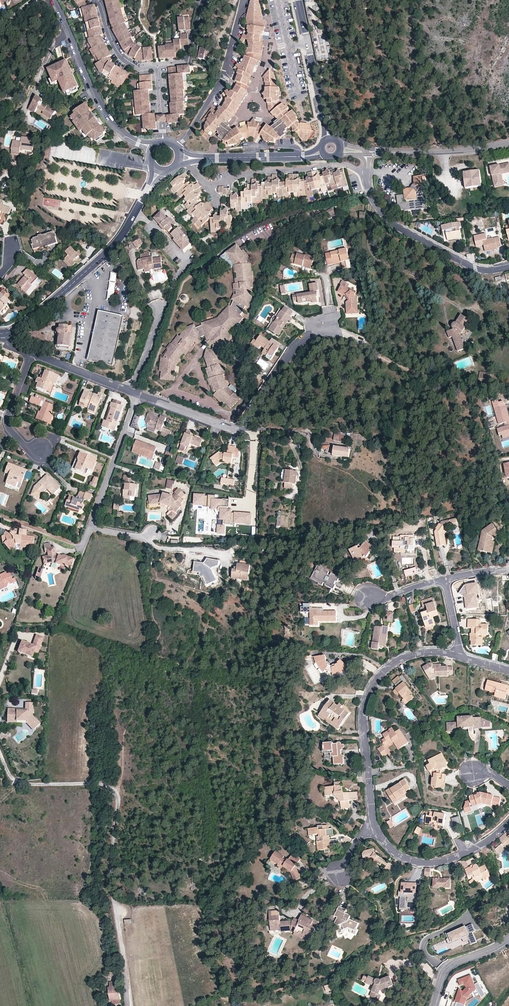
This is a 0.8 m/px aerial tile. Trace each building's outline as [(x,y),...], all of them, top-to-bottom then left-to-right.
[(80,8),(81,7),(82,9),(84,17),(97,13),(95,8),(95,6),(88,8),(85,4),(83,1),(84,0),(74,0),(80,8)] [(265,21),(263,20),(259,0),(251,0),(244,26),(248,26),(247,30),(248,30),(248,33),(249,34),(247,37),(244,35),(240,41),(241,42),(243,43),(245,39),(247,40),(248,41),(248,43),(249,44),(249,50),(247,50),(246,54),(260,55),(261,37),(265,21)] [(119,2),(107,5),(107,8),(108,12),(121,9),(119,1),(119,2)] [(123,17),(121,9),(108,12),(109,16),(110,20),(123,17)] [(97,13),(84,17),(86,24),(99,21),(98,18),(98,16),(97,13)] [(123,18),(123,17),(110,20),(111,24),(112,25),(113,26),(111,27),(113,30),(126,23),(123,18)] [(179,31),(180,31),(186,31),(193,30),(191,17),(178,19),(179,24),(179,31)] [(100,24),(99,21),(86,24),(88,31),(101,28),(100,26),(100,24)] [(113,30),(113,31),(115,34),(117,38),(130,31),(126,23),(113,30)] [(101,28),(88,31),(90,39),(103,36),(102,32),(101,28)] [(133,38),(130,31),(117,38),(119,41),(121,45),(132,39),(133,38)] [(103,40),(102,38),(103,37),(103,36),(90,39),(88,40),(89,43),(93,49),(104,43),(103,40)] [(130,56),(136,45),(132,39),(121,45),(124,51),(125,53),(130,56)] [(106,46),(104,43),(93,49),(96,56),(108,49),(106,46)] [(139,62),(143,49),(136,45),(130,56),(134,59),(139,62)] [(171,59),(176,58),(175,54),(175,45),(166,45),(167,47),(168,59),(171,59)] [(164,59),(168,59),(167,47),(159,48),(160,60),(164,59)] [(205,57),(214,58),(215,50),(201,48),(199,59),(205,60),(205,57)] [(110,53),(108,49),(96,56),(100,62),(110,57),(111,56),(110,53)] [(153,60),(152,49),(143,49),(139,62),(146,61),(153,60)] [(262,55),(260,55),(246,54),(245,57),(259,62),(260,62),(262,55)] [(110,57),(100,62),(96,56),(94,57),(97,64),(96,65),(100,73),(103,74),(110,63),(111,61),(110,57)] [(259,62),(245,57),(243,63),(240,65),(238,64),(234,68),(235,70),(236,71),(238,69),(239,70),(238,74),(238,75),(235,82),(237,82),(248,86),(249,87),(250,83),(252,82),(251,80),(249,80),(254,68),(255,68),(258,67),(259,62)] [(68,63),(67,61),(52,68),(48,70),(52,79),(53,81),(58,79),(59,82),(65,94),(67,93),(77,88),(79,88),(73,75),(71,76),(69,71),(71,70),(68,63)] [(110,63),(103,74),(109,78),(116,67),(113,65),(110,64),(110,63)] [(178,67),(179,73),(176,74),(176,75),(183,75),(186,74),(190,74),(190,66),(178,67)] [(119,69),(116,67),(109,78),(113,80),(116,82),(122,71),(119,69)] [(269,104),(274,104),(275,102),(278,102),(280,100),(279,99),(278,98),(280,96),(281,96),(281,92),(279,92),(279,88),(277,88),(277,82),(276,82),(274,75),(273,75),(273,73),(270,70),(268,72),(265,76),(264,83),(266,83),(266,92),(263,95),(265,97),(265,100),(267,100),(268,104),(269,104)] [(126,73),(122,71),(116,82),(122,86),(129,75),(126,73)] [(176,75),(172,76),(170,76),(170,80),(170,84),(183,83),(183,75),(176,75)] [(246,91),(248,86),(237,82),(236,85),(237,85),(246,91)] [(152,86),(152,83),(148,83),(146,83),(144,83),(140,84),(141,88),(141,92),(148,91),(149,91),(153,91),(152,86)] [(171,88),(171,92),(183,91),(184,91),(183,83),(170,84),(171,88)] [(246,91),(237,85),(233,92),(232,91),(229,93),(228,91),(226,92),(227,96),(228,97),(228,98),(229,99),(226,99),(226,102),(224,105),(222,108),(233,114),(247,93),(246,91)] [(148,91),(141,92),(135,92),(135,100),(149,99),(149,96),(149,95),(149,91),(148,91)] [(233,114),(235,115),(236,114),(244,101),(249,95),(247,93),(233,114)] [(43,114),(51,120),(56,111),(43,104),(42,100),(37,96),(33,100),(34,101),(28,110),(34,114),(37,109),(44,113),(43,114)] [(149,99),(135,100),(136,108),(150,107),(150,104),(149,102),(149,99)] [(99,124),(92,114),(91,113),(88,115),(87,113),(90,111),(89,110),(87,106),(86,104),(74,112),(76,114),(74,115),(77,120),(74,122),(76,125),(78,124),(83,131),(87,137),(88,136),(91,140),(93,139),(94,141),(95,140),(104,134),(106,133),(101,126),(101,127),(99,124)] [(269,104),(268,104),(268,109),(271,113),(279,107),(278,104),(274,104),(269,104)] [(278,120),(279,120),(280,121),(282,120),(290,114),(287,110),(289,109),(286,106),(286,107),(283,104),(279,107),(271,113),(274,116),(277,119),(278,118),(278,120)] [(150,107),(136,108),(137,116),(144,116),(151,115),(150,112),(150,111),(150,107)] [(235,115),(233,114),(222,108),(220,107),(219,109),(219,110),(232,118),(234,116),(235,115)] [(232,118),(219,110),(217,113),(212,109),(202,120),(206,124),(205,127),(205,133),(209,135),(212,132),(214,134),(217,131),(223,123),(225,124),(226,123),(228,122),(229,122),(232,118)] [(290,114),(282,120),(288,128),(289,129),(291,127),(293,129),(293,132),(296,132),(302,141),(306,142),(314,132),(314,131),(313,131),(310,125),(309,125),(308,124),(300,123),(299,122),(297,118),(295,114),(296,114),(293,111),(290,114)] [(151,116),(151,115),(144,116),(144,123),(156,122),(155,120),(155,118),(155,115),(151,116)] [(179,116),(172,116),(171,116),(171,117),(168,117),(168,119),(168,122),(168,124),(180,123),(179,116)] [(225,147),(240,145),(240,144),(242,141),(245,139),(246,141),(250,140),(254,140),(255,138),(258,140),(258,141),(257,143),(259,145),(263,137),(266,142),(268,143),(270,143),(275,143),(275,140),(276,140),(278,140),(281,138),(274,130),(272,128),(270,127),(267,125),(265,128),(259,126),(259,124),(256,124),(256,121),(255,121),(254,118),(251,123),(248,123),(248,124),(243,126),(243,128),(239,130),(238,128),(233,131),(231,132),(223,141),(222,144),(225,147)] [(280,121),(279,120),(275,124),(276,125),(272,128),(274,130),(281,138),(286,135),(284,133),(287,131),(286,130),(288,128),(282,120),(280,121)] [(156,122),(144,123),(145,130),(156,129),(156,126),(156,123),(156,122)] [(230,126),(226,123),(225,124),(223,123),(217,131),(219,133),(218,134),(220,136),(219,138),(223,141),(231,132),(233,131),(229,127),(230,126)] [(205,133),(205,127),(199,134),(206,139),(209,135),(205,133)] [(21,150),(34,152),(36,139),(23,138),(22,142),(14,141),(12,154),(21,156),(21,150)] [(491,167),(495,184),(504,182),(502,174),(508,173),(508,163),(491,167)] [(332,187),(338,186),(337,185),(334,172),(330,173),(330,171),(327,169),(323,170),(324,175),(324,177),(326,185),(331,184),(332,187)] [(334,170),(334,172),(337,185),(342,184),(343,187),(348,186),(345,176),(344,170),(341,171),(338,169),(334,170)] [(317,190),(321,188),(322,192),(328,190),(326,185),(324,177),(321,178),(321,176),(318,174),(318,175),(316,171),(312,172),(317,190)] [(465,189),(470,188),(473,188),(482,187),(480,171),(463,172),(465,189)] [(177,192),(185,185),(183,183),(185,182),(185,178),(188,175),(187,175),(185,172),(171,184),(173,187),(171,190),(174,195),(177,192)] [(306,196),(314,194),(313,191),(317,190),(312,172),(308,173),(309,178),(308,177),(307,180),(307,182),(304,182),(306,196)] [(287,181),(287,182),(283,182),(283,183),(284,197),(289,197),(290,193),(294,193),(294,186),(294,174),(290,174),(289,174),(289,179),(288,179),(287,181)] [(294,193),(298,193),(298,196),(306,196),(304,182),(301,183),(301,180),(299,178),(298,179),(298,174),(297,174),(294,174),(294,186),(294,193)] [(283,183),(283,182),(280,182),(280,180),(277,178),(277,175),(273,175),(273,177),(273,193),(278,193),(278,197),(284,197),(283,183)] [(428,196),(426,177),(424,176),(417,176),(414,179),(414,185),(412,188),(407,189),(404,192),(404,194),(396,195),(398,204),(405,210),(427,208),(426,199),(428,196)] [(269,196),(273,195),(273,193),(273,177),(269,177),(268,177),(268,182),(268,181),(266,183),(266,185),(262,185),(262,187),(263,199),(269,199),(269,196)] [(263,201),(263,199),(262,187),(259,187),(259,185),(256,182),(256,179),(252,179),(252,184),(252,198),(256,198),(257,201),(263,201)] [(187,198),(200,187),(201,186),(198,183),(196,185),(192,184),(190,186),(188,183),(187,184),(185,185),(177,192),(181,197),(183,195),(187,198)] [(252,198),(252,184),(249,184),(248,184),(248,188),(245,190),(245,193),(242,193),(242,197),(242,207),(248,207),(248,203),(253,203),(252,198)] [(197,198),(199,197),(200,193),(202,191),(202,190),(200,187),(187,198),(185,200),(187,203),(185,205),(188,210),(198,202),(199,201),(197,198)] [(232,194),(232,190),(227,190),(227,189),(223,189),(223,187),(219,187),(219,194),(220,194),(223,196),(225,195),(227,197),(232,197),(232,194)] [(236,211),(242,211),(242,207),(242,197),(238,197),(238,195),(237,194),(235,195),(234,194),(232,194),(232,197),(232,208),(236,208),(236,211)] [(42,206),(60,208),(61,200),(43,198),(42,206)] [(9,215),(12,209),(2,205),(4,200),(0,199),(0,220),(4,212),(9,215)] [(193,214),(196,217),(211,205),(208,202),(205,204),(202,203),(200,204),(198,202),(188,210),(187,211),(191,216),(193,214)] [(196,217),(199,220),(196,223),(200,227),(211,219),(208,216),(211,214),(211,211),(214,209),(213,208),(211,205),(196,217)] [(221,209),(221,210),(221,217),(221,223),(226,223),(226,226),(232,226),(232,216),(232,212),(228,212),(228,210),(227,209),(225,210),(224,209),(221,209)] [(154,217),(161,225),(162,224),(166,229),(165,230),(167,233),(177,225),(170,217),(168,219),(162,211),(154,217)] [(217,229),(221,229),(221,223),(221,217),(218,217),(216,214),(214,216),(214,219),(211,219),(211,232),(217,232),(217,229)] [(443,231),(446,231),(452,229),(453,233),(446,234),(447,239),(455,238),(455,240),(456,240),(461,239),(462,239),(460,228),(461,228),(461,223),(441,226),(443,231)] [(179,228),(171,235),(177,242),(176,243),(182,251),(190,244),(184,236),(185,235),(179,228)] [(45,247),(58,243),(56,238),(55,234),(54,232),(43,236),(39,237),(34,239),(34,240),(37,249),(45,246),(45,247)] [(483,244),(485,252),(497,249),(497,247),(501,246),(499,237),(488,239),(487,233),(475,235),(477,245),(483,244)] [(144,245),(140,238),(133,242),(137,249),(139,248),(144,245)] [(37,249),(34,240),(33,240),(34,244),(33,245),(35,252),(44,250),(43,249),(46,248),(45,247),(45,246),(37,249)] [(236,244),(225,251),(228,256),(234,264),(235,272),(238,272),(237,277),(236,283),(236,289),(235,293),(233,293),(232,299),(234,299),(231,306),(229,305),(217,316),(201,322),(202,325),(196,327),(195,325),(187,328),(180,337),(178,336),(173,344),(168,351),(169,352),(166,356),(167,357),(165,358),(162,356),(160,371),(162,371),(161,379),(174,380),(176,366),(180,359),(179,358),(183,353),(184,354),(187,349),(188,351),(189,351),(193,346),(192,345),(195,342),(196,343),(200,341),(198,338),(205,334),(206,339),(205,341),(209,346),(211,344),(214,346),(212,351),(208,350),(205,359),(208,368),(206,368),(209,379),(210,379),(211,384),(213,384),(214,391),(215,391),(216,394),(215,394),(224,404),(225,403),(230,407),(239,398),(229,388),(228,387),(226,381),(225,381),(224,375),(222,370),(224,369),(225,369),(223,363),(222,363),(221,359),(223,359),(224,352),(223,352),(222,346),(228,347),(232,331),(243,318),(240,314),(243,312),(246,306),(248,307),(252,298),(252,288),(254,288),(253,276),(252,276),(252,271),(251,271),(250,263),(249,260),(250,259),(243,250),(242,250),(236,244)] [(65,259),(72,267),(76,263),(75,262),(80,257),(82,259),(85,256),(79,249),(76,252),(72,247),(66,252),(69,256),(65,259)] [(244,249),(243,250),(250,259),(249,260),(252,259),(244,249)] [(347,250),(325,254),(328,266),(333,264),(332,260),(341,258),(342,263),(343,269),(351,267),(347,250)] [(153,257),(150,258),(150,254),(140,255),(141,259),(139,260),(137,262),(138,271),(144,270),(150,269),(150,266),(153,266),(154,269),(154,270),(162,269),(161,258),(153,259),(153,257)] [(312,267),(315,257),(306,255),(305,256),(298,254),(297,256),(295,265),(303,267),(303,265),(312,267)] [(63,261),(70,269),(72,267),(65,259),(63,261)] [(22,289),(25,292),(31,284),(33,285),(38,278),(35,275),(32,272),(28,268),(24,274),(25,275),(18,285),(22,288),(22,289)] [(110,272),(107,301),(114,301),(116,273),(110,272)] [(341,286),(338,293),(346,297),(347,295),(350,300),(348,301),(346,302),(346,311),(358,311),(358,300),(352,292),(347,289),(349,285),(342,281),(340,285),(341,286)] [(304,303),(308,302),(308,301),(312,300),(312,302),(313,304),(318,303),(317,297),(318,297),(317,293),(318,293),(318,291),(319,290),(318,284),(310,285),(311,293),(293,296),(294,301),(298,301),(299,304),(304,304),(304,303)] [(5,306),(6,307),(9,303),(7,300),(10,297),(2,291),(0,293),(0,312),(5,306)] [(113,366),(124,317),(99,311),(88,361),(113,366)] [(290,322),(293,318),(281,311),(277,318),(274,319),(273,320),(274,322),(269,330),(279,336),(289,321),(290,322)] [(453,330),(450,331),(447,332),(449,338),(453,337),(458,351),(465,348),(461,335),(462,335),(463,334),(465,330),(466,328),(465,328),(470,320),(461,314),(456,323),(455,323),(454,323),(453,324),(452,326),(452,328),(453,330)] [(67,335),(68,327),(59,326),(58,329),(57,330),(56,332),(57,334),(59,335),(59,338),(58,338),(57,347),(69,348),(70,335),(67,335)] [(279,348),(278,348),(270,342),(261,336),(257,342),(254,346),(259,350),(261,347),(265,349),(264,351),(268,354),(267,356),(266,357),(271,360),(279,348)] [(272,339),(270,342),(278,348),(280,344),(272,339)] [(45,371),(43,377),(42,380),(40,379),(37,378),(35,383),(37,383),(36,388),(51,394),(54,385),(56,385),(59,377),(45,371)] [(97,396),(94,394),(92,397),(89,396),(90,393),(84,391),(79,403),(85,405),(85,404),(89,405),(87,409),(87,411),(94,414),(102,395),(98,393),(97,396)] [(223,405),(224,404),(215,394),(214,394),(223,405)] [(39,407),(41,401),(35,399),(31,397),(29,403),(39,407)] [(240,399),(239,398),(230,407),(231,408),(240,399)] [(111,404),(109,408),(110,409),(106,422),(104,422),(103,421),(101,428),(110,431),(112,427),(115,428),(123,408),(120,407),(121,404),(113,401),(112,404),(111,404)] [(51,415),(54,406),(44,403),(42,408),(40,412),(37,420),(47,424),(51,415)] [(506,427),(508,426),(508,418),(508,417),(505,405),(495,408),(500,424),(505,423),(506,427)] [(161,418),(154,415),(153,417),(149,416),(147,421),(150,427),(158,430),(157,430),(162,432),(164,427),(167,418),(162,416),(161,418)] [(506,427),(497,429),(499,436),(502,435),(508,433),(508,426),(506,427)] [(168,429),(164,427),(162,432),(161,436),(171,439),(171,437),(166,435),(168,429)] [(201,448),(203,440),(191,436),(193,431),(188,429),(180,450),(185,452),(187,447),(190,448),(191,445),(201,448)] [(345,433),(344,433),(335,432),(334,441),(343,442),(345,433)] [(157,448),(148,445),(147,447),(136,441),(132,453),(141,456),(141,455),(148,458),(152,453),(155,455),(157,448)] [(235,447),(228,446),(227,454),(225,454),(224,455),(221,454),(219,452),(210,459),(216,467),(220,463),(219,462),(221,460),(223,460),(223,461),(224,462),(231,463),(232,463),(233,457),(233,454),(234,455),(235,449),(235,447)] [(349,458),(350,449),(334,447),(333,456),(349,458)] [(171,461),(173,454),(167,452),(165,459),(171,461)] [(79,453),(77,458),(77,459),(77,461),(78,461),(74,469),(83,473),(84,473),(86,474),(87,470),(92,471),(96,460),(79,453)] [(182,465),(183,465),(185,458),(179,456),(176,463),(182,465)] [(27,471),(19,468),(18,471),(13,468),(14,465),(9,464),(5,473),(9,475),(6,484),(16,487),(17,483),(21,485),(27,471)] [(298,472),(286,470),(284,483),(285,483),(284,488),(292,489),(293,484),(296,485),(298,472)] [(60,488),(49,476),(42,482),(41,481),(35,487),(42,494),(42,495),(44,493),(47,490),(53,496),(53,495),(57,492),(58,493),(61,490),(60,489),(60,488)] [(126,483),(125,488),(125,491),(124,491),(123,497),(130,498),(135,498),(136,490),(137,490),(138,486),(131,485),(132,479),(129,478),(129,476),(124,476),(123,483),(126,483)] [(174,486),(175,482),(167,481),(166,489),(172,490),(172,486),(174,486)] [(39,499),(42,494),(35,487),(31,495),(39,499)] [(173,499),(172,498),(167,497),(168,496),(164,494),(163,496),(149,497),(150,505),(160,504),(169,507),(175,513),(178,510),(179,505),(183,501),(180,499),(184,495),(178,489),(174,494),(176,495),(173,499)] [(54,496),(53,495),(53,496),(47,490),(44,493),(51,499),(54,496)] [(85,493),(84,494),(83,498),(80,497),(80,498),(77,497),(76,497),(69,495),(67,501),(66,500),(64,507),(67,508),(68,506),(76,508),(75,510),(79,511),(82,509),(84,505),(82,505),(83,501),(87,502),(90,500),(92,495),(85,493)] [(212,511),(216,511),(219,512),(219,513),(220,514),(221,515),(222,515),(221,518),(221,521),(225,521),(225,526),(226,526),(234,526),(234,524),(235,514),(232,513),(232,511),(229,511),(229,508),(223,508),(223,500),(216,500),(216,497),(209,496),(208,499),(205,498),(205,496),(195,495),(194,505),(204,506),(204,504),(208,504),(208,507),(212,507),(212,511)] [(235,513),(235,514),(234,524),(252,524),(252,514),(235,513)] [(457,524),(457,519),(442,521),(440,524),(439,524),(436,529),(437,529),(435,532),(437,547),(444,546),(442,534),(443,534),(446,529),(446,528),(446,526),(457,524)] [(225,521),(221,521),(219,521),(219,526),(218,526),(217,534),(225,535),(226,526),(225,526),(225,521)] [(482,530),(481,535),(483,536),(482,540),(480,540),(478,551),(489,553),(491,542),(492,541),(493,538),(499,534),(492,524),(482,530)] [(34,537),(26,536),(22,536),(21,537),(21,540),(13,539),(12,535),(11,534),(6,532),(4,536),(6,538),(7,542),(4,544),(9,549),(15,548),(16,544),(17,543),(20,543),(20,545),(20,546),(28,548),(28,549),(33,550),(34,537)] [(414,550),(414,539),(410,539),(410,538),(405,538),(405,541),(400,542),(400,553),(405,554),(406,551),(407,551),(408,552),(409,551),(409,550),(414,550)] [(367,558),(374,547),(366,542),(362,547),(361,549),(359,550),(357,547),(350,551),(355,562),(365,557),(367,558)] [(61,556),(59,555),(58,556),(56,556),(56,553),(54,547),(47,549),(49,556),(44,557),(46,564),(53,562),(62,565),(65,566),(65,564),(71,566),(74,558),(62,554),(61,556)] [(365,557),(355,562),(355,565),(368,559),(367,558),(365,557)] [(204,564),(195,563),(194,573),(201,574),(199,576),(202,578),(204,577),(207,586),(217,581),(212,570),(212,569),(218,566),(219,561),(208,559),(204,564)] [(238,564),(237,568),(237,570),(234,570),(233,570),(232,576),(241,577),(241,580),(248,581),(250,565),(238,564)] [(311,579),(319,583),(320,582),(314,579),(320,567),(318,566),(311,579)] [(329,572),(320,567),(314,579),(320,582),(319,583),(318,584),(322,586),(324,584),(326,585),(325,586),(333,590),(335,586),(334,585),(336,582),(337,582),(340,578),(332,573),(330,576),(328,575),(329,572)] [(1,590),(8,587),(10,584),(11,585),(17,583),(15,579),(13,580),(11,574),(8,575),(7,573),(0,576),(2,579),(0,580),(0,591),(1,590)] [(479,594),(478,584),(465,586),(463,587),(467,590),(467,595),(466,596),(465,597),(465,599),(466,604),(467,609),(478,607),(477,602),(476,602),(475,594),(479,594)] [(434,602),(432,597),(420,601),(422,607),(426,606),(426,608),(428,607),(427,605),(434,602)] [(438,615),(434,602),(427,605),(428,607),(426,608),(428,611),(421,613),(424,624),(428,623),(430,626),(435,625),(433,617),(438,615)] [(310,625),(318,625),(318,622),(336,621),(336,611),(323,611),(321,610),(321,609),(317,609),(317,608),(311,607),(310,607),(303,607),(301,607),(301,612),(310,612),(310,618),(310,625)] [(392,623),(394,613),(384,612),(383,621),(392,623)] [(481,624),(481,620),(467,620),(467,628),(471,629),(471,634),(469,633),(469,637),(470,637),(470,641),(471,641),(471,645),(478,646),(479,637),(479,635),(482,635),(482,636),(488,636),(488,625),(481,624)] [(385,642),(388,627),(382,626),(382,628),(380,628),(380,627),(375,626),(371,648),(378,650),(379,646),(380,646),(385,642)] [(40,646),(43,639),(36,636),(33,643),(40,646)] [(37,655),(40,646),(33,643),(32,646),(29,645),(29,646),(26,646),(27,644),(21,642),(17,653),(23,655),(25,655),(26,656),(26,657),(31,659),(33,654),(37,655)] [(354,664),(355,658),(342,657),(342,659),(337,663),(338,663),(335,665),(334,664),(332,665),(332,666),(329,665),(329,663),(327,662),(326,662),(325,659),(326,659),(325,655),(315,656),(317,663),(317,662),(320,667),(322,670),(324,672),(325,670),(332,673),(333,674),(338,672),(338,673),(343,670),(348,667),(349,663),(354,664)] [(448,675),(448,667),(442,666),(442,669),(441,669),(441,666),(441,664),(432,664),(432,663),(429,663),(422,667),(429,678),(434,674),(435,677),(448,677),(448,675)] [(402,674),(398,676),(401,680),(403,683),(404,682),(406,680),(402,674)] [(401,680),(398,676),(392,680),(392,681),(395,685),(401,680)] [(505,700),(508,687),(504,686),(504,685),(487,680),(485,690),(495,693),(494,697),(505,700)] [(404,682),(403,683),(397,687),(396,689),(393,691),(397,697),(399,695),(400,694),(404,699),(402,700),(406,704),(410,701),(414,698),(411,694),(412,693),(404,682)] [(508,687),(505,700),(494,697),(494,699),(506,703),(508,696),(508,697),(508,688),(508,687)] [(419,705),(414,698),(410,701),(415,708),(419,705)] [(339,727),(349,713),(345,710),(344,710),(341,708),(342,706),(339,704),(338,706),(335,704),(335,703),(330,699),(320,713),(328,719),(330,714),(335,718),(333,722),(339,727)] [(25,712),(25,714),(17,714),(17,712),(9,711),(9,716),(7,716),(6,725),(17,725),(17,723),(28,723),(32,727),(34,725),(37,728),(40,726),(32,718),(32,705),(25,705),(25,712)] [(337,729),(339,727),(333,722),(328,719),(320,713),(318,716),(337,729)] [(474,717),(458,716),(458,723),(447,722),(447,731),(457,731),(457,724),(458,724),(463,725),(463,728),(469,728),(469,730),(473,730),(473,728),(491,728),(491,724),(484,720),(474,719),(474,717)] [(33,732),(37,728),(34,725),(32,727),(28,723),(17,723),(17,725),(26,726),(33,732)] [(408,743),(400,730),(395,732),(392,728),(382,734),(384,738),(381,740),(383,743),(381,744),(382,745),(377,749),(383,757),(388,754),(389,756),(391,754),(387,747),(393,743),(398,750),(408,743)] [(324,749),(324,750),(324,753),(330,753),(331,756),(332,757),(333,757),(334,764),(341,764),(343,764),(343,763),(344,763),(343,755),(342,755),(341,754),(341,753),(341,750),(342,750),(342,748),(344,748),(343,744),(341,744),(341,743),(340,742),(339,742),(338,742),(337,743),(334,743),(333,743),(332,742),(324,743),(324,746),(323,746),(323,749),(324,749)] [(442,754),(437,756),(441,764),(438,765),(440,770),(446,767),(446,762),(442,754)] [(428,761),(429,763),(431,765),(429,766),(427,767),(433,779),(432,784),(435,784),(435,789),(444,789),(445,775),(440,774),(438,774),(438,771),(440,770),(438,765),(441,764),(437,756),(428,761)] [(404,779),(394,786),(395,787),(391,790),(390,788),(385,791),(391,800),(395,798),(397,800),(407,794),(406,792),(410,789),(404,779)] [(334,786),(326,787),(327,793),(333,793),(334,795),(336,797),(338,797),(340,800),(340,802),(340,806),(342,806),(342,809),(348,808),(348,805),(349,805),(349,800),(358,799),(357,792),(344,793),(343,791),(342,786),(340,787),(340,781),(334,782),(334,786)] [(325,796),(334,795),(333,793),(327,793),(326,787),(323,787),(323,791),(324,791),(325,796)] [(408,795),(407,794),(397,800),(395,798),(391,800),(393,804),(408,795)] [(493,797),(493,796),(481,794),(469,797),(471,804),(470,804),(468,801),(465,802),(466,804),(464,809),(466,814),(472,812),(470,806),(472,806),(472,808),(482,804),(491,806),(493,797)] [(501,799),(493,797),(491,806),(499,807),(501,799)] [(443,827),(445,815),(427,811),(426,812),(425,815),(426,815),(424,824),(429,825),(429,823),(433,824),(433,825),(443,827)] [(333,835),(332,828),(323,829),(322,825),(317,826),(317,828),(308,829),(309,835),(318,834),(319,837),(317,837),(317,841),(318,850),(324,850),(325,853),(329,852),(329,850),(333,849),(332,844),(337,843),(336,839),(330,840),(329,836),(333,835)] [(505,834),(500,838),(504,842),(508,839),(505,834)] [(508,839),(504,842),(500,838),(498,839),(501,843),(505,848),(508,851),(508,850),(508,838),(508,839)] [(498,854),(505,848),(501,843),(494,850),(497,853),(498,854)] [(391,874),(395,867),(392,865),(392,864),(389,863),(388,864),(378,858),(379,857),(378,856),(379,855),(376,852),(374,852),(373,849),(364,851),(362,854),(364,858),(365,858),(366,862),(367,862),(368,864),(372,866),(373,867),(373,868),(378,865),(380,866),(382,864),(386,866),(385,868),(383,869),(385,873),(388,872),(391,874)] [(300,859),(292,854),(288,859),(287,860),(283,858),(284,856),(276,851),(271,858),(275,861),(275,862),(278,864),(280,861),(284,864),(282,867),(290,873),(294,881),(300,878),(297,868),(295,867),(296,864),(300,859)] [(458,862),(461,870),(467,867),(464,859),(458,862)] [(489,875),(485,865),(479,868),(477,865),(474,865),(474,864),(470,866),(471,867),(465,869),(468,878),(472,877),(472,879),(468,882),(470,885),(474,882),(473,881),(474,881),(475,882),(489,875)] [(450,888),(450,879),(445,879),(445,880),(439,880),(439,879),(434,878),(433,888),(438,888),(438,887),(445,887),(445,888),(450,888)] [(416,885),(402,884),(402,892),(398,892),(398,897),(400,897),(400,909),(407,909),(407,902),(419,902),(419,894),(416,893),(416,885)] [(334,923),(339,925),(342,924),(344,929),(348,927),(350,929),(349,929),(351,933),(355,935),(358,930),(356,929),(358,923),(356,922),(356,921),(355,921),(355,922),(349,919),(350,915),(346,913),(345,914),(344,913),(346,910),(339,906),(338,908),(337,908),(337,909),(337,910),(334,916),(335,916),(335,917),(336,917),(337,918),(334,923)] [(269,911),(270,922),(280,921),(279,910),(269,911)] [(293,920),(280,921),(270,922),(270,931),(280,930),(280,931),(291,931),(294,932),(294,934),(301,937),(302,935),(310,939),(312,936),(313,937),(314,933),(313,933),(315,928),(311,926),(313,920),(301,914),(298,920),(294,918),(293,920)] [(475,924),(447,934),(449,938),(448,938),(450,944),(464,939),(469,937),(471,941),(472,945),(479,943),(475,932),(478,931),(475,924)] [(452,1005),(465,1005),(467,998),(474,992),(472,988),(475,987),(482,999),(486,996),(479,983),(475,985),(471,975),(458,980),(460,986),(464,985),(467,988),(463,992),(459,988),(455,1003),(453,1002),(452,1005)] [(370,996),(379,1001),(381,996),(379,995),(380,991),(394,985),(390,977),(381,980),(380,980),(380,979),(379,978),(377,978),(376,979),(375,979),(368,976),(366,982),(370,984),(374,986),(372,992),(370,996)] [(110,982),(110,987),(108,987),(109,1001),(112,1000),(113,1000),(120,1000),(119,986),(117,986),(116,982),(110,982)]
